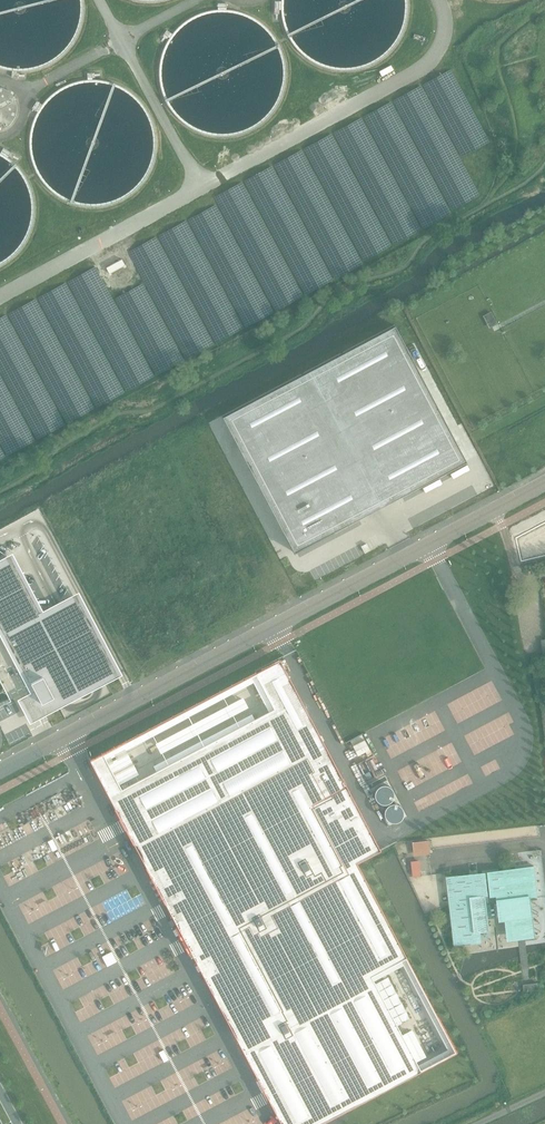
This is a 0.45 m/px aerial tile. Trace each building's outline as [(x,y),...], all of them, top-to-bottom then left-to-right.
[(3,66),(19,68),(37,65),(53,58),(65,47),(75,33),(80,16),(80,0),(0,0),(0,65),(3,66)] [(314,59),(329,66),(345,68),(364,65),(379,57),(392,47),(401,32),(406,16),(407,0),(283,0),(283,13),(288,32),(298,47),(314,59)] [(46,182),(62,194),(77,200),(93,203),(112,200),(127,192),(140,182),(149,167),(154,151),(155,132),(150,115),(141,101),(130,90),(117,83),(99,78),(81,79),(63,86),(47,98),(37,113),(32,128),(31,148),(36,167),(46,182)] [(5,258),(17,248),(27,233),(32,217),(32,198),(27,181),(19,167),(7,156),(0,152),(0,261),(5,258)] [(120,254),(102,263),(106,270),(123,260),(120,254)] [(492,313),(483,317),(486,323),(495,319),(492,313)] [(293,552),(466,461),(394,325),(222,416),(293,552)] [(519,537),(525,561),(544,556),(544,523),(519,537)] [(367,543),(361,546),(365,553),(370,550),(367,543)] [(0,562),(0,624),(46,712),(116,675),(75,597),(39,615),(9,558),(0,562)] [(293,743),(317,730),(279,659),(89,757),(145,866),(158,859),(120,789),(274,708),(293,743)] [(10,698),(0,680),(0,703),(10,698)] [(317,730),(293,743),(274,708),(120,789),(158,859),(145,866),(186,944),(215,997),(227,990),(252,1037),(239,1044),(281,1123),(317,1123),(422,1068),(372,974),(405,957),(356,862),(379,849),(317,730)] [(369,771),(364,774),(367,780),(372,778),(369,771)] [(429,853),(428,841),(412,843),(414,855),(429,853)] [(413,876),(420,875),(419,861),(412,862),(413,876)] [(488,919),(503,917),(503,919),(510,918),(511,928),(517,927),(517,932),(533,931),(533,938),(534,938),(530,897),(537,897),(538,897),(534,866),(533,866),(533,868),(515,870),(516,873),(503,875),(505,889),(484,891),(485,895),(481,896),(478,874),(452,877),(448,878),(447,876),(446,876),(455,946),(456,946),(455,944),(480,941),(478,929),(488,928),(489,931),(490,931),(488,919)] [(538,990),(537,983),(523,984),(524,991),(538,990)]
